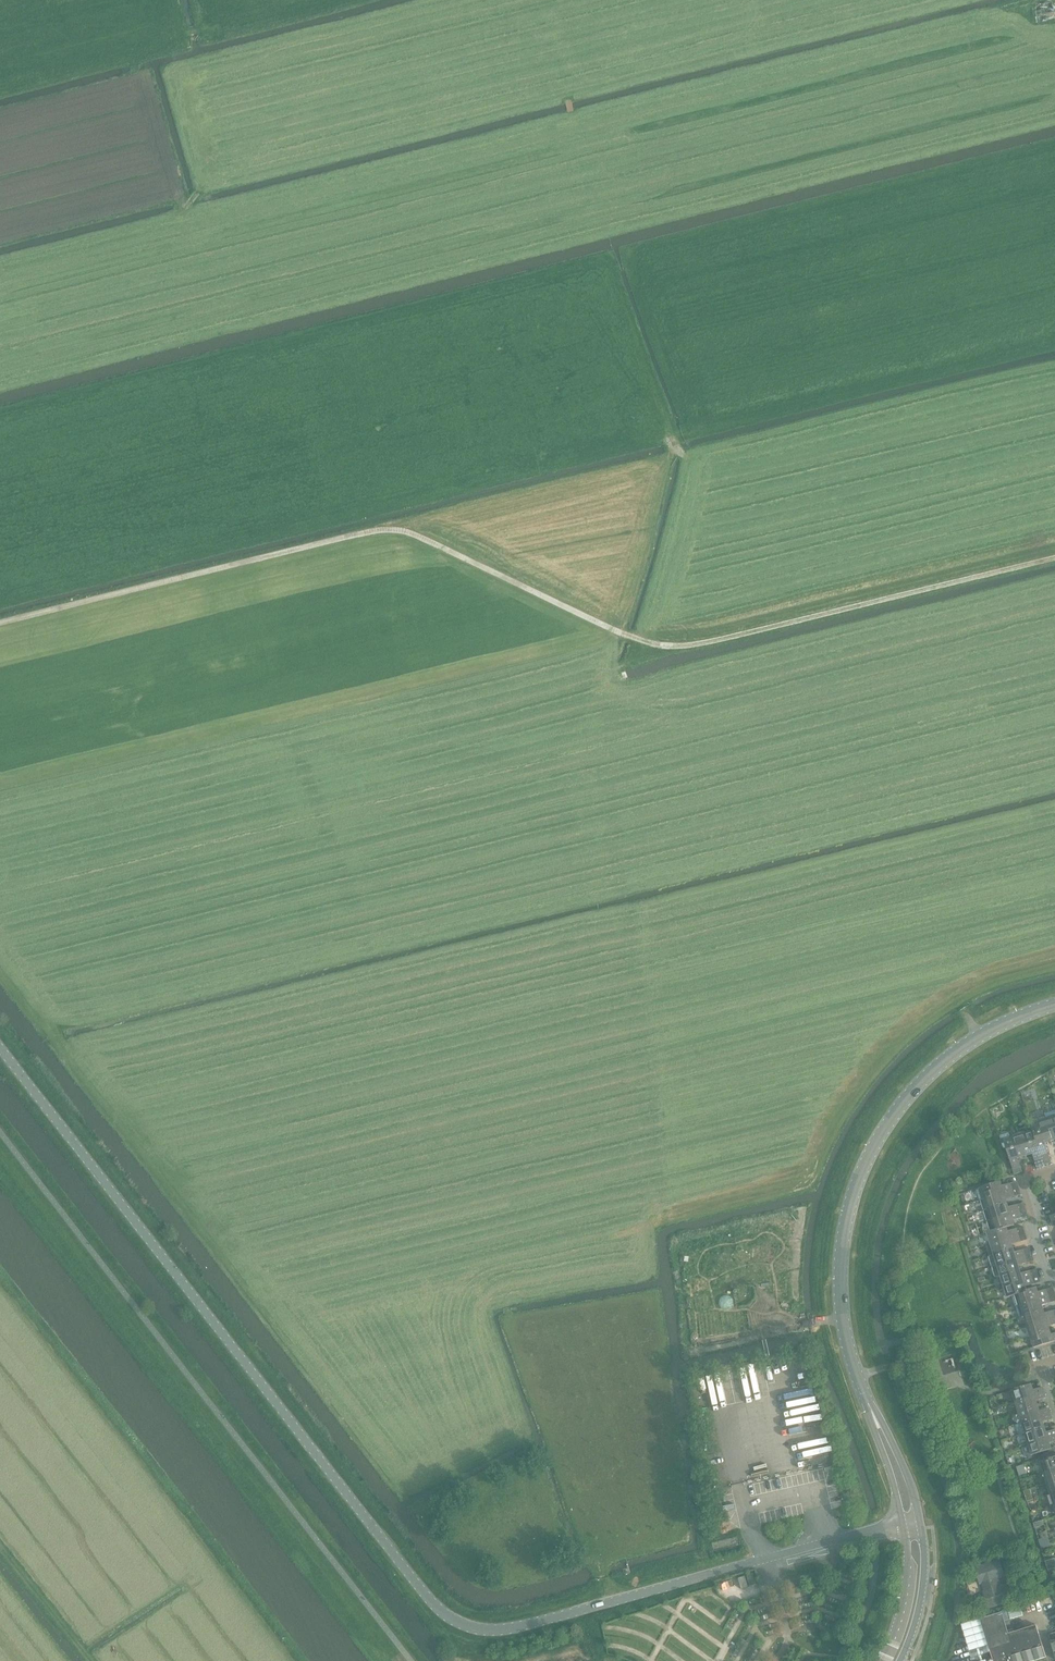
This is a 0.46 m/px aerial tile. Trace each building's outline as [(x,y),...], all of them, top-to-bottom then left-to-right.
[(1051,1118),(1050,1116),(1045,1118),(1052,1141),(1054,1140),(1054,1117),(1051,1118)] [(1031,1125),(1033,1131),(1043,1165),(1051,1163),(1045,1143),(1052,1141),(1045,1118),(1044,1118),(1044,1117),(1030,1121),(1031,1125)] [(1037,1167),(1043,1165),(1033,1131),(1031,1125),(1017,1130),(1018,1133),(1018,1135),(1025,1156),(1032,1154),(1037,1167)] [(1025,1156),(1018,1135),(1018,1133),(1013,1135),(1013,1137),(1010,1138),(1009,1133),(999,1136),(1003,1149),(1006,1148),(1015,1174),(1022,1172),(1018,1159),(1025,1156)] [(981,1187),(976,1189),(979,1200),(980,1200),(984,1198),(1019,1188),(1017,1181),(1002,1186),(1001,1181),(981,1187)] [(984,1198),(980,1200),(984,1211),(988,1209),(1008,1203),(1006,1199),(1021,1194),(1019,1188),(984,1198)] [(1009,1207),(1008,1203),(988,1209),(984,1211),(987,1221),(991,1220),(1026,1209),(1024,1202),(1009,1207)] [(1028,1215),(1026,1209),(991,1220),(990,1222),(991,1227),(993,1228),(994,1230),(1006,1227),(1007,1227),(1014,1225),(1013,1220),(1028,1215)] [(1008,1231),(1007,1227),(1006,1227),(994,1230),(987,1232),(991,1244),(1025,1233),(1023,1226),(1008,1231)] [(1027,1239),(1025,1233),(991,1244),(994,1254),(1013,1248),(1012,1244),(1027,1239)] [(1015,1252),(1013,1248),(994,1254),(994,1255),(988,1256),(992,1267),(1032,1254),(1029,1248),(1015,1252)] [(1034,1261),(1032,1254),(992,1267),(995,1277),(1000,1275),(1001,1275),(1020,1270),(1019,1265),(1034,1261)] [(1021,1273),(1020,1270),(1001,1275),(1004,1286),(1038,1276),(1036,1269),(1021,1273)] [(1040,1282),(1038,1276),(1004,1286),(1007,1297),(1011,1295),(1017,1294),(1026,1290),(1025,1287),(1040,1282)] [(1036,1287),(1026,1290),(1017,1294),(1011,1295),(1015,1306),(1054,1294),(1053,1287),(1038,1292),(1036,1287)] [(1015,1306),(1018,1317),(1023,1315),(1043,1309),(1042,1305),(1054,1301),(1054,1295),(1054,1294),(1015,1306)] [(733,1305),(733,1301),(731,1297),(727,1295),(723,1296),(720,1298),(719,1300),(718,1305),(721,1308),(724,1310),(728,1310),(732,1308),(733,1305)] [(1043,1309),(1023,1315),(1027,1326),(1054,1317),(1054,1310),(1044,1313),(1043,1309)] [(1027,1326),(1030,1336),(1050,1330),(1048,1326),(1054,1324),(1054,1317),(1027,1326)] [(1050,1330),(1030,1336),(1034,1347),(1054,1341),(1054,1333),(1051,1334),(1050,1330)] [(1011,1390),(1015,1401),(1044,1392),(1042,1387),(1033,1390),(1031,1384),(1011,1390)] [(1045,1397),(1044,1392),(1015,1401),(1018,1412),(1038,1406),(1036,1400),(1045,1397)] [(1039,1411),(1038,1406),(1018,1412),(1021,1422),(1050,1413),(1049,1408),(1039,1411)] [(1052,1419),(1050,1413),(1021,1422),(1025,1433),(1045,1427),(1043,1422),(1052,1419)] [(1045,1427),(1025,1433),(1028,1444),(1054,1435),(1054,1429),(1046,1432),(1045,1427)] [(1027,1453),(1029,1458),(1034,1457),(1034,1454),(1051,1449),(1049,1443),(1054,1441),(1054,1435),(1028,1444),(1031,1452),(1027,1453)] [(1036,1460),(1037,1464),(1040,1463),(1043,1472),(1054,1469),(1054,1457),(1042,1461),(1041,1458),(1036,1460)] [(1026,1473),(1023,1464),(1016,1466),(1019,1475),(1026,1473)] [(1043,1472),(1047,1483),(1054,1481),(1054,1469),(1043,1472)] [(1047,1483),(1050,1494),(1054,1492),(1054,1481),(1047,1483)] [(1051,1546),(1049,1541),(1040,1544),(1041,1549),(1051,1546)] [(1004,1576),(999,1559),(975,1567),(980,1584),(982,1583),(984,1591),(982,1592),(987,1608),(1012,1600),(1007,1584),(1001,1586),(999,1581),(998,1578),(1004,1576)] [(1047,1565),(1049,1571),(1054,1569),(1054,1562),(1047,1565)] [(751,1574),(746,1576),(749,1586),(755,1585),(751,1574)] [(744,1577),(738,1579),(741,1589),(747,1587),(744,1577)] [(1007,1609),(1010,1620),(1023,1616),(1019,1606),(1007,1609)] [(1046,1657),(1036,1625),(1008,1633),(1001,1613),(980,1619),(993,1660),(1034,1660),(1046,1657)]
